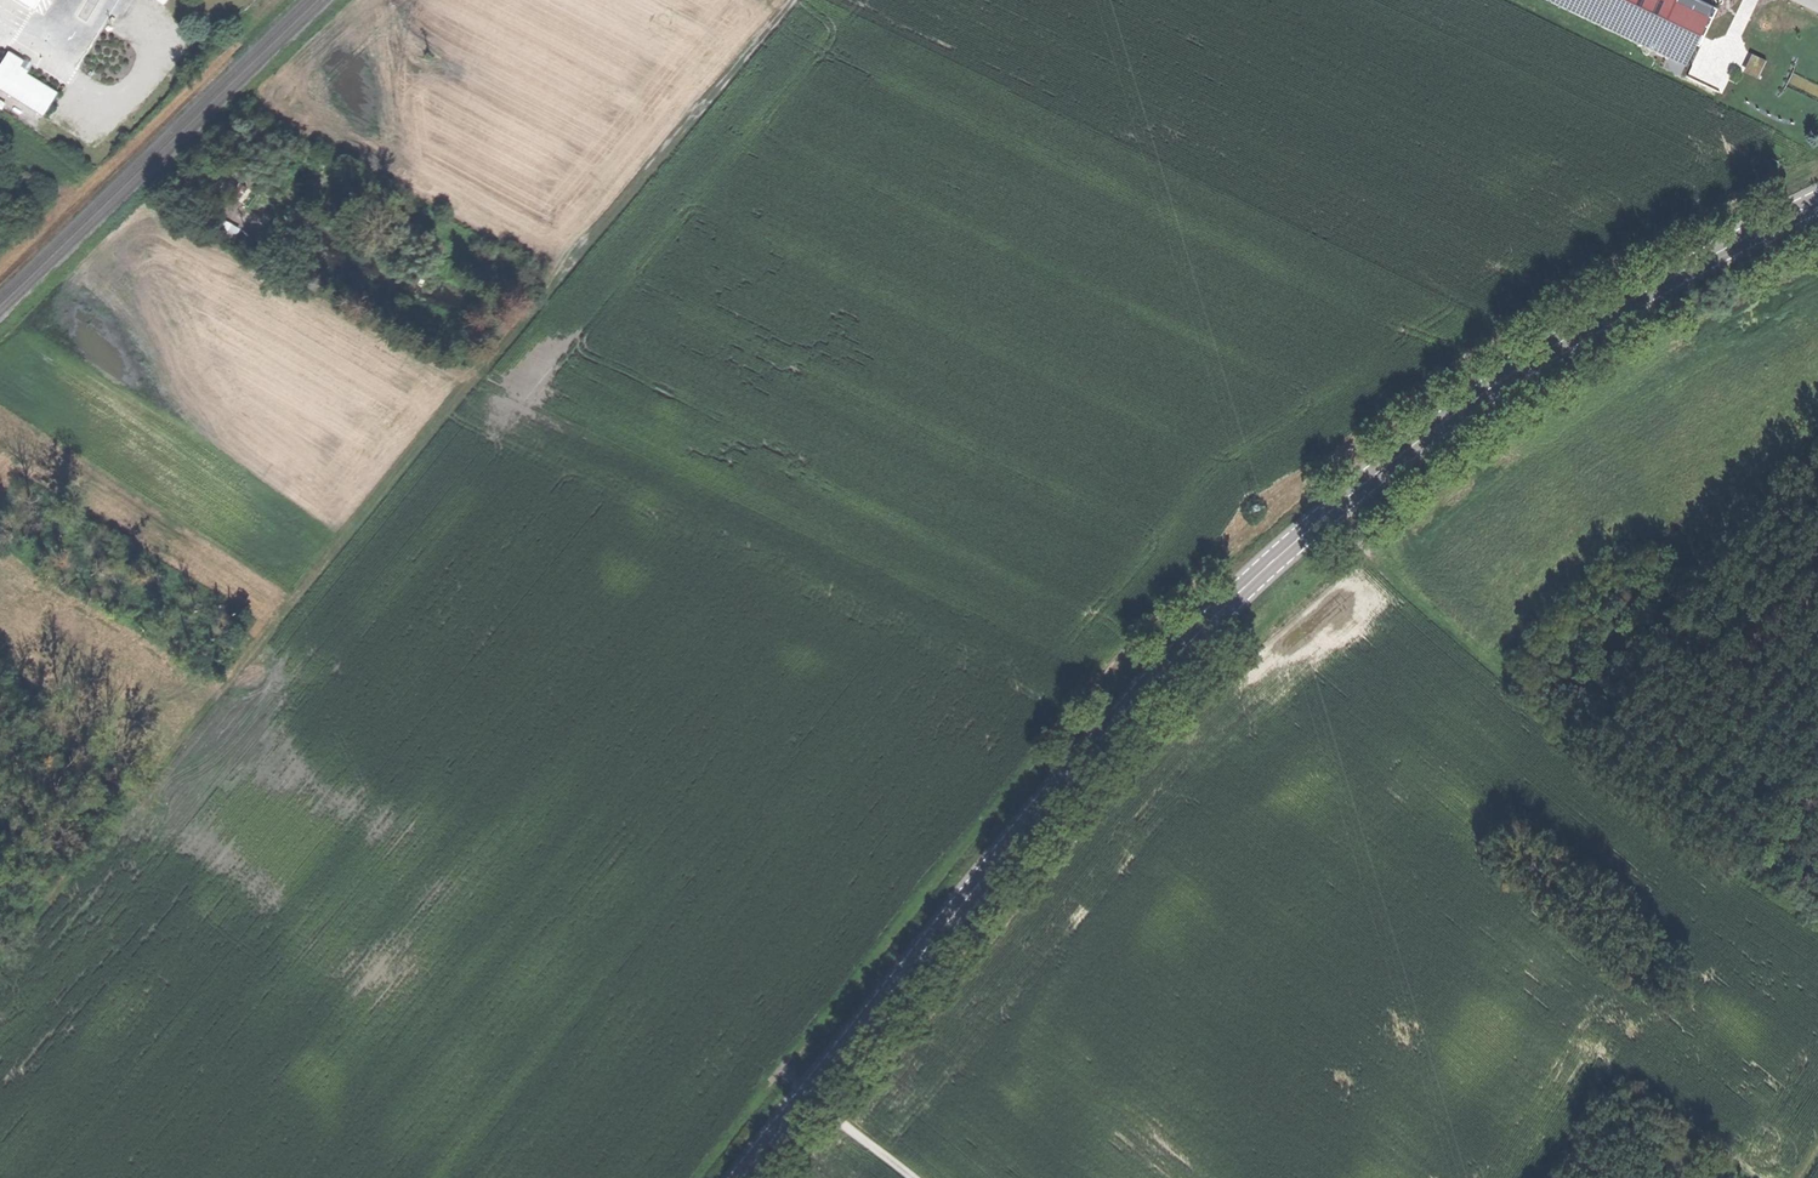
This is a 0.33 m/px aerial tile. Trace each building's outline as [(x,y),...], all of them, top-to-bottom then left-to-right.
[(38,8),(25,0),(11,0),(34,15),(38,8)] [(1684,65),(1699,33),(1711,7),(1696,0),(1549,0),(1684,65)] [(47,116),(61,93),(5,58),(0,55),(0,87),(47,116)] [(5,110),(8,104),(1,99),(0,100),(0,106),(5,110)]
